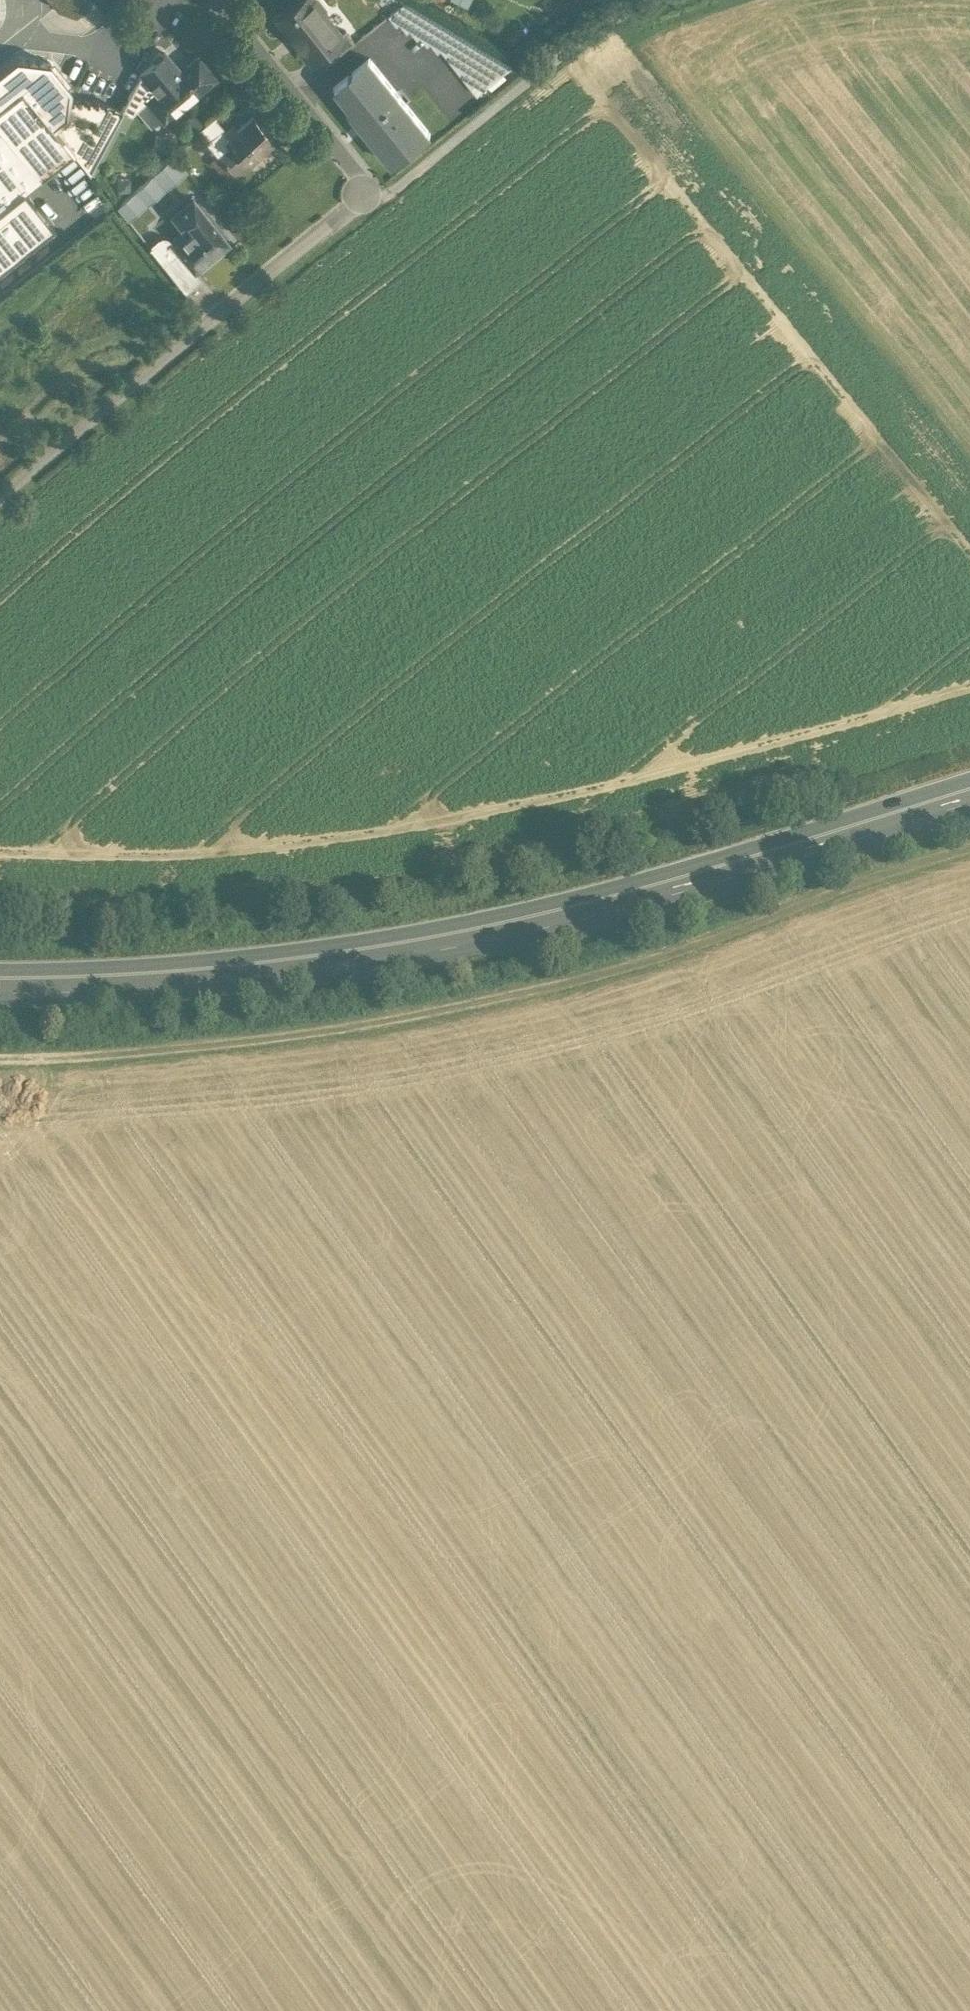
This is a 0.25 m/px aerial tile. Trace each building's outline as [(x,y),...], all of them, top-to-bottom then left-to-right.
[(278,20),(310,60),(320,52),(340,36),(338,34),(324,16),(323,9),(316,0),(303,0),(278,20)] [(473,39),(408,1),(389,15),(397,25),(400,23),(407,32),(410,29),(417,39),(421,36),(428,45),(431,43),(438,52),(441,49),(448,58),(473,39)] [(340,36),(320,52),(328,63),(355,42),(345,29),(338,34),(340,36)] [(473,39),(448,58),(477,95),(514,65),(473,39)] [(198,57),(180,72),(164,53),(162,55),(158,53),(152,58),(154,62),(141,73),(157,92),(147,101),(163,120),(215,77),(198,57)] [(48,57),(15,56),(0,67),(0,101),(19,86),(48,122),(64,109),(68,83),(48,57)] [(369,59),(333,88),(393,163),(429,134),(369,59)] [(157,92),(141,73),(123,109),(132,114),(147,101),(157,92)] [(19,86),(0,101),(0,129),(40,178),(72,153),(48,122),(19,86)] [(64,109),(48,122),(72,153),(88,172),(121,110),(107,103),(72,99),(69,106),(64,109)] [(230,137),(214,152),(217,156),(218,156),(235,175),(236,175),(273,141),(252,117),(230,137)] [(214,118),(198,132),(214,152),(230,137),(214,118)] [(24,191),(40,178),(0,129),(0,210),(24,191)] [(128,219),(145,204),(186,170),(173,154),(126,198),(117,207),(128,219)] [(235,175),(218,156),(211,162),(228,181),(235,175)] [(52,226),(24,191),(0,210),(0,267),(52,226)] [(192,199),(171,216),(186,234),(174,245),(179,251),(194,270),(228,243),(192,199)] [(194,270),(179,251),(163,265),(185,291),(201,278),(194,270)]
